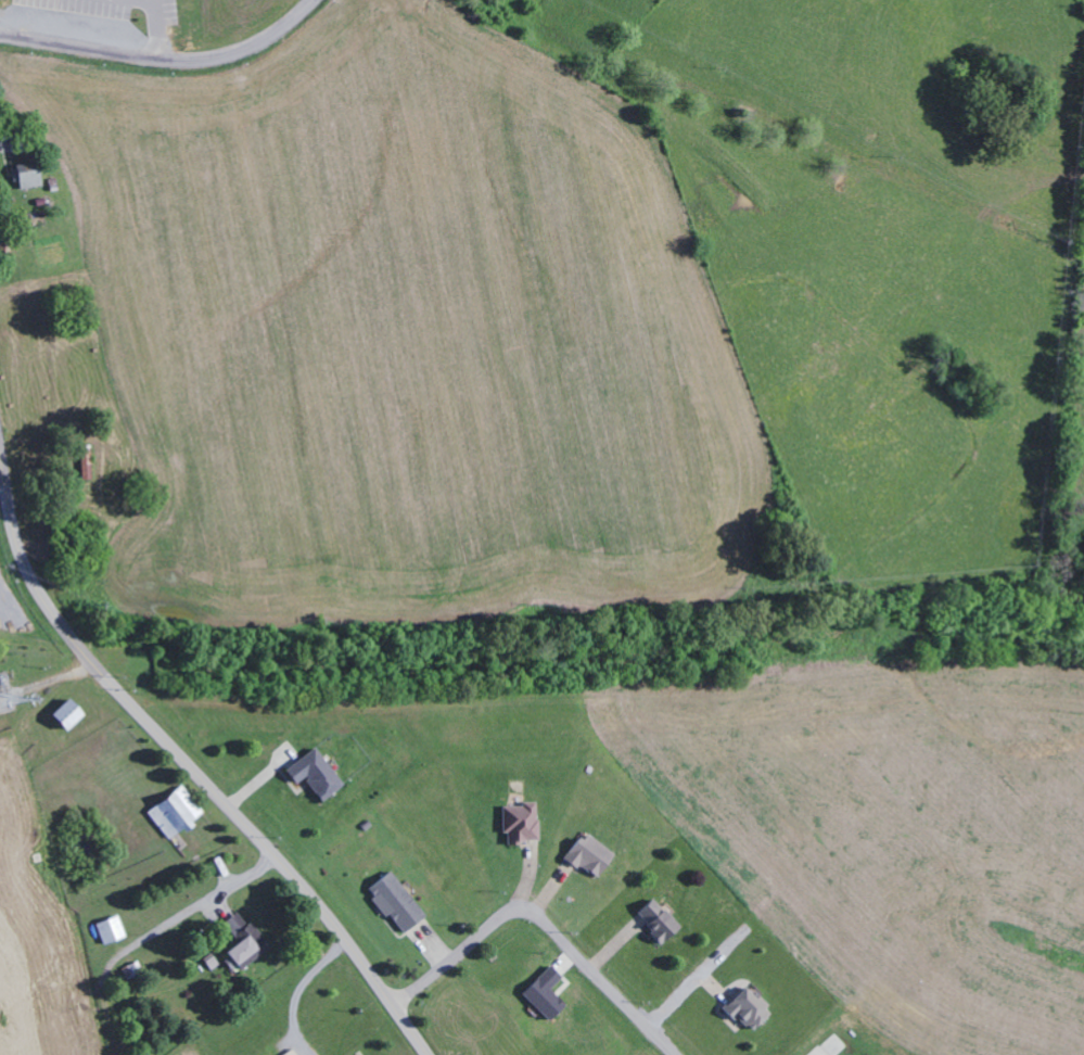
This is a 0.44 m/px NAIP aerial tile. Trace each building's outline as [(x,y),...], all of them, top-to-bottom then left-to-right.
[(44,188),(44,164),(13,165),(14,181),(22,181),(22,189),(44,188)] [(90,716),(75,700),(57,716),(72,732),(90,716)] [(327,801),(348,784),(318,747),(290,770),(301,783),(308,777),(327,801)] [(206,818),(188,788),(151,810),(169,840),(206,818)] [(506,805),(507,833),(511,833),(511,842),(541,842),(540,804),(506,805)] [(619,856),(589,831),(565,859),(578,870),(583,863),(600,878),(619,856)] [(407,935),(430,916),(394,871),(370,890),(407,935)] [(639,914),(667,944),(685,927),(657,897),(639,914)] [(250,926),(239,914),(228,925),(242,940),(230,952),(246,969),(273,943),(254,923),(250,926)] [(108,946),(130,937),(121,916),(99,925),(108,946)] [(553,989),(566,976),(554,965),(526,994),(555,1022),(570,1006),(553,989)] [(724,1011),(735,1022),(740,1016),(757,1032),(777,1011),(749,985),(724,1011)]
